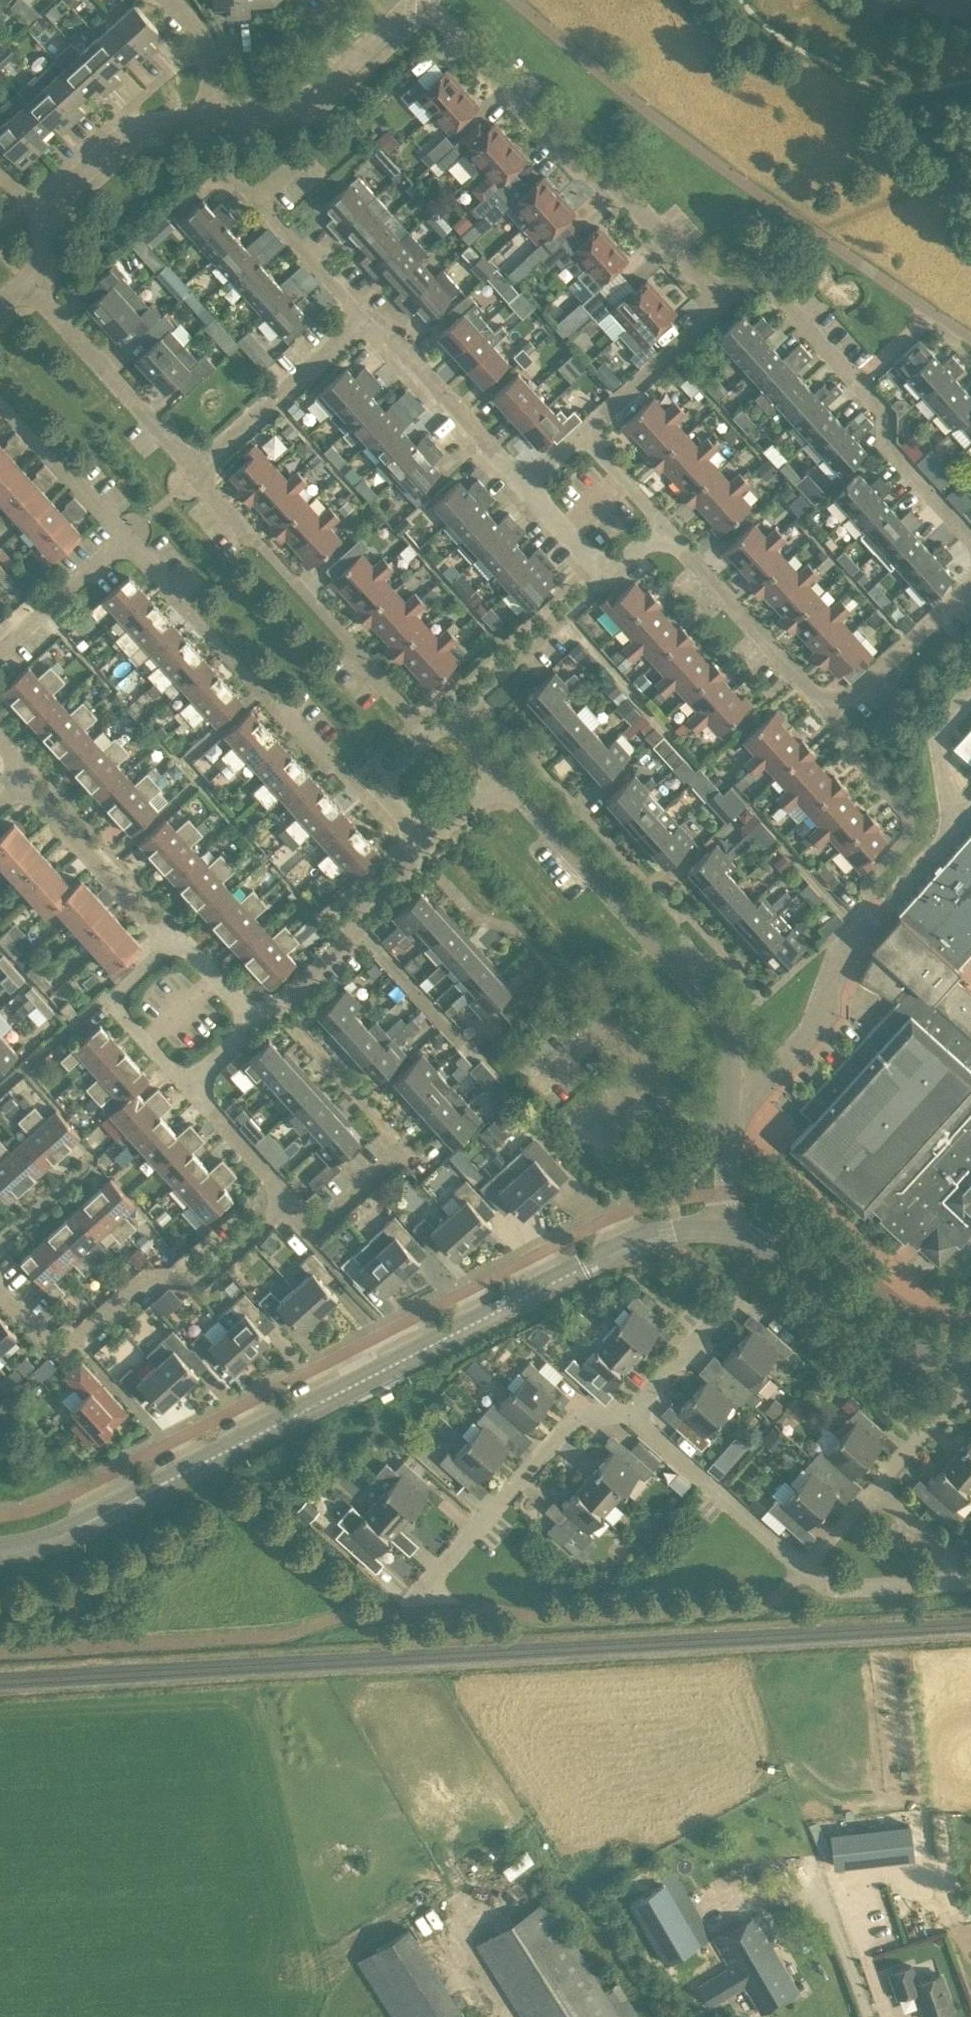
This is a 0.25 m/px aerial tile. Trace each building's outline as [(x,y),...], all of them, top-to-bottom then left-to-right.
[(26,22),(36,11),(24,0),(10,0),(6,4),(26,22)] [(238,16),(236,0),(212,0),(212,6),(225,5),(226,17),(238,16)] [(272,0),(236,0),(238,16),(249,15),(248,3),(273,1),(272,0)] [(62,12),(55,3),(52,6),(46,12),(53,20),(62,12)] [(133,3),(115,20),(147,54),(155,47),(147,38),(157,29),(133,3)] [(36,18),(28,26),(35,34),(43,26),(36,18)] [(147,54),(115,20),(97,36),(121,62),(130,53),(138,62),(147,54)] [(121,62),(97,36),(80,52),(111,87),(120,79),(112,70),(121,62)] [(102,94),(111,87),(80,52),(71,42),(53,58),(55,61),(85,94),(94,85),(102,94)] [(85,94),(55,61),(37,77),(75,119),(84,111),(76,102),(85,94)] [(408,104),(416,96),(432,114),(462,87),(445,69),(425,87),(417,79),(399,95),(408,104)] [(35,74),(17,90),(49,126),(58,118),(67,127),(75,119),(37,77),(35,74)] [(478,105),(462,87),(432,114),(448,131),(478,105)] [(49,126),(17,90),(0,105),(0,107),(8,116),(40,151),(48,143),(40,134),(49,126)] [(21,167),(40,151),(8,116),(0,124),(0,144),(21,167)] [(464,149),(480,167),(510,140),(494,122),(464,149)] [(383,128),(374,138),(385,149),(395,139),(383,128)] [(429,165),(435,160),(452,144),(444,135),(421,156),(429,165)] [(472,207),(480,216),(482,214),(501,197),(522,178),(513,169),(526,158),(510,140),(480,167),(487,175),(472,188),(481,198),(472,207)] [(461,153),(452,144),(435,160),(444,169),(461,153)] [(370,154),(380,165),(388,157),(378,146),(370,154)] [(325,222),(333,231),(375,194),(357,175),(348,183),(324,205),(333,215),(325,222)] [(512,203),(528,220),(558,194),(542,176),(512,203)] [(418,189),(412,182),(406,188),(412,195),(418,189)] [(383,220),(392,212),(375,194),(333,231),(341,240),(349,233),(358,242),(383,220)] [(558,194),(528,220),(531,223),(523,229),(537,245),(523,258),(532,267),(541,258),(572,230),(563,221),(574,212),(558,194)] [(490,222),(505,209),(509,206),(501,197),(482,214),(490,222)] [(178,220),(195,240),(228,210),(219,201),(211,209),(202,198),(178,220)] [(228,210),(195,240),(212,258),(236,236),(227,227),(236,219),(228,210)] [(426,219),(431,223),(440,214),(436,210),(426,219)] [(367,269),(399,239),(383,220),(358,242),(367,252),(359,260),(367,269)] [(161,234),(153,225),(142,234),(151,243),(161,234)] [(598,226),(581,240),(572,230),(541,258),(549,267),(556,261),(561,267),(565,264),(575,275),(577,274),(586,266),(612,242),(598,226)] [(521,228),(486,254),(499,271),(534,244),(521,228)] [(383,270),(392,280),(416,258),(425,250),(408,231),(399,239),(367,269),(375,278),(383,270)] [(133,242),(132,243),(140,252),(150,243),(142,234),(141,235),(133,242)] [(236,236),(212,258),(229,277),(261,247),(253,238),(245,246),(236,236)] [(612,242),(586,266),(577,274),(592,292),(580,303),(588,312),(605,297),(606,296),(599,288),(604,284),(601,281),(627,258),(612,242)] [(261,247),(229,277),(246,296),(270,274),(261,264),(269,256),(261,247)] [(481,255),(469,267),(483,280),(494,268),(481,255)] [(401,306),(433,277),(416,258),(392,280),(401,289),(393,297),(401,306)] [(87,287),(95,297),(86,305),(100,320),(134,290),(121,275),(123,273),(114,263),(87,287)] [(442,269),(433,277),(401,306),(409,315),(417,307),(426,318),(451,296),(459,288),(442,269)] [(270,274),(246,296),(262,314),(295,285),(287,276),(279,283),(270,274)] [(508,297),(516,290),(506,279),(498,286),(508,297)] [(594,323),(610,309),(625,327),(660,295),(646,279),(633,291),(632,290),(613,306),(605,297),(588,312),(568,330),(572,334),(596,326),(594,323)] [(189,289),(181,280),(175,286),(183,295),(189,289)] [(303,312),(312,304),(295,285),(262,314),(287,341),(310,319),(303,312)] [(150,304),(148,305),(134,290),(100,320),(115,336),(129,323),(138,333),(159,314),(150,304)] [(454,319),(437,334),(453,351),(478,329),(486,322),(478,314),(483,310),(467,293),(447,311),(454,319)] [(675,311),(660,295),(625,327),(619,332),(635,349),(626,358),(634,367),(653,351),(644,341),(663,324),(662,323),(675,311)] [(533,304),(527,298),(517,306),(523,313),(533,304)] [(213,316),(204,307),(198,313),(206,322),(213,316)] [(775,315),(769,308),(751,324),(741,313),(715,336),(731,354),(775,315)] [(135,359),(149,374),(183,344),(169,329),(174,325),(163,313),(139,335),(149,346),(135,359)] [(781,321),(775,315),(731,354),(747,371),(772,348),(763,337),(781,321)] [(502,325),(487,338),(478,329),(453,351),(467,367),(492,344),(508,331),(502,325)] [(237,343),(261,369),(273,359),(247,330),(235,340),(237,343)] [(237,343),(235,340),(230,335),(220,343),(227,352),(237,343)] [(941,364),(919,339),(893,362),(921,393),(957,361),(951,354),(941,364)] [(513,356),(518,361),(527,353),(534,346),(528,340),(513,356)] [(772,348),(747,371),(762,388),(805,349),(799,342),(782,358),(772,348)] [(196,359),(183,344),(149,374),(163,390),(174,380),(185,392),(214,365),(203,353),(196,359)] [(507,360),(492,344),(467,367),(481,383),(507,360)] [(528,353),(527,353),(518,361),(524,367),(539,353),(534,348),(528,353)] [(768,411),(776,404),(777,405),(803,382),(794,371),(811,355),(805,349),(762,388),(754,396),(768,411)] [(557,367),(571,382),(586,369),(572,353),(557,367)] [(957,361),(921,393),(937,410),(962,387),(953,377),(963,367),(957,361)] [(314,397),(329,414),(373,374),(364,365),(357,371),(359,373),(354,377),(345,367),(320,390),(321,391),(314,397)] [(620,380),(611,370),(601,379),(610,389),(620,380)] [(492,395),(507,411),(532,388),(517,372),(492,395)] [(373,374),(329,414),(344,431),(377,402),(368,393),(373,389),(374,390),(381,384),(373,374)] [(698,388),(687,376),(679,384),(690,395),(698,388)] [(803,382),(777,405),(792,422),(828,389),(822,383),(812,392),(803,382)] [(833,415),(824,405),(842,389),(836,382),(828,389),(792,422),(808,438),(833,415)] [(937,410),(952,427),(970,410),(970,397),(962,387),(937,410)] [(532,388),(507,411),(521,427),(547,404),(532,388)] [(698,390),(693,394),(697,398),(702,394),(698,390)] [(630,431),(639,442),(679,406),(674,400),(664,409),(652,397),(619,427),(626,435),(630,431)] [(896,410),(896,416),(909,404),(904,398),(896,398),(890,404),(896,410)] [(351,443),(361,435),(367,441),(403,408),(395,399),(388,405),(390,407),(385,411),(377,402),(344,431),(345,432),(343,434),(351,443)] [(286,408),(296,419),(304,411),(294,400),(286,408)] [(554,413),(547,404),(521,427),(536,444),(548,433),(555,441),(581,418),(573,409),(566,415),(559,408),(554,413)] [(684,411),(679,406),(639,442),(649,452),(645,456),(652,463),(685,433),(674,421),(684,411)] [(403,408),(367,441),(382,458),(407,435),(399,426),(403,422),(405,424),(412,417),(403,408)] [(729,416),(744,429),(752,421),(736,408),(729,416)] [(860,410),(853,416),(859,423),(866,416),(860,410)] [(952,427),(952,428),(958,422),(970,436),(970,410),(952,427)] [(833,415),(808,438),(823,455),(859,423),(853,416),(843,426),(833,415)] [(859,423),(823,455),(839,473),(865,450),(855,439),(872,423),(866,416),(859,423)] [(282,429),(290,438),(297,432),(289,423),(282,429)] [(731,425),(721,433),(726,438),(735,429),(731,425)] [(895,441),(914,461),(929,447),(911,427),(895,441)] [(21,438),(14,431),(6,438),(6,443),(2,447),(0,445),(0,457),(21,438)] [(407,435),(382,458),(397,475),(434,442),(425,433),(418,439),(420,441),(415,445),(407,435)] [(662,467),(671,477),(711,441),(706,436),(696,445),(685,433),(652,463),(658,470),(662,467)] [(0,457),(0,486),(21,467),(10,456),(15,452),(19,452),(27,445),(21,438),(0,457)] [(313,449),(305,441),(296,449),(301,454),(307,455),(313,449)] [(677,491),(684,498),(717,468),(706,456),(716,447),(711,441),(671,477),(681,488),(677,491)] [(761,447),(773,464),(782,458),(770,441),(761,447)] [(442,451),(434,442),(397,475),(393,479),(417,505),(426,497),(417,488),(438,470),(429,460),(434,456),(435,458),(442,451)] [(235,490),(242,497),(275,467),(258,448),(229,475),(239,486),(235,490)] [(312,465),(320,458),(315,452),(307,460),(312,465)] [(938,457),(923,470),(930,478),(931,478),(945,464),(938,457)] [(324,462),(321,459),(314,464),(317,468),(324,462)] [(759,467),(767,476),(776,468),(768,459),(759,467)] [(780,466),(793,480),(800,474),(787,459),(780,466)] [(0,486),(0,500),(8,508),(50,470),(43,463),(36,470),(35,474),(31,479),(21,467),(0,486)] [(352,466),(344,473),(353,483),(361,476),(352,466)] [(286,479),(275,467),(242,497),(248,504),(252,501),(261,511),(301,475),(296,470),(286,479)] [(728,481),(717,468),(684,498),(691,506),(694,502),(704,513),(743,477),(738,472),(728,481)] [(50,470),(8,508),(22,524),(50,500),(39,488),(44,484),(48,484),(56,477),(50,470)] [(832,495),(849,513),(884,481),(878,474),(868,483),(858,472),(832,495)] [(306,481),(301,475),(261,511),(271,522),(267,525),(274,532),(307,502),(296,490),(306,481)] [(748,483),(743,477),(704,513),(716,526),(712,530),(717,534),(750,504),(738,492),(748,483)] [(433,503),(449,520),(485,487),(477,478),(470,484),(471,486),(467,490),(458,480),(433,503)] [(884,481),(849,513),(864,530),(889,507),(880,497),(890,487),(884,481)] [(791,499),(799,492),(791,483),(783,490),(791,499)] [(819,485),(806,496),(813,503),(825,492),(819,485)] [(959,510),(970,501),(956,485),(945,495),(959,510)] [(485,487),(449,520),(464,537),(489,514),(481,505),(485,501),(487,503),(494,496),(485,487)] [(50,500),(22,524),(37,540),(79,502),(73,495),(65,503),(65,507),(60,511),(50,500)] [(338,507),(343,514),(353,506),(347,500),(338,507)] [(86,510),(79,502),(37,540),(52,557),(79,532),(69,521),(73,517),(78,517),(86,510)] [(318,515),(307,502),(274,532),(281,540),(284,536),(294,547),(333,511),(328,506),(318,515)] [(859,534),(874,551),(915,515),(909,508),(899,517),(889,507),(864,530),(859,534)] [(338,517),(333,511),(294,547),(303,557),(300,561),(307,568),(340,538),(328,526),(338,517)] [(457,544),(472,561),(516,521),(507,512),(500,518),(502,520),(497,524),(489,514),(464,537),(464,538),(457,544)] [(890,568),(894,564),(920,541),(911,531),(921,521),(915,515),(874,551),(890,568)] [(393,528),(399,534),(410,525),(404,519),(393,528)] [(472,561),(480,554),(494,571),(520,548),(511,539),(516,535),(517,537),(524,530),(516,521),(472,561)] [(730,557),(740,568),(780,532),(775,527),(765,536),(753,523),(720,553),(727,561),(730,557)] [(746,582),(752,589),(786,559),(774,547),(785,538),(780,532),(740,568),(749,578),(746,582)] [(920,541),(894,564),(910,581),(946,549),(940,542),(929,551),(920,541)] [(408,543),(396,554),(403,561),(414,550),(408,543)] [(520,548),(494,571),(510,588),(546,555),(538,545),(531,552),(532,554),(528,558),(520,548)] [(951,555),(946,549),(910,581),(926,599),(951,576),(941,565),(951,555)] [(852,562),(842,550),(835,556),(846,568),(852,562)] [(338,587),(347,597),(387,561),(382,556),(372,565),(360,552),(327,582),(334,590),(338,587)] [(549,570),(555,564),(546,555),(510,588),(525,605),(520,609),(526,616),(553,592),(547,586),(556,578),(549,570)] [(826,555),(815,565),(821,572),(832,562),(826,555)] [(762,593),(772,603),(812,568),(807,562),(797,571),(786,559),(752,589),(759,596),(762,593)] [(353,611),(360,618),(393,588),(382,576),(392,567),(387,561),(347,597),(356,608),(353,611)] [(817,573),(812,568),(772,603),(781,614),(778,617),(784,625),(818,594),(807,582),(817,573)] [(859,569),(852,575),(860,584),(867,578),(859,569)] [(5,570),(0,574),(0,580),(6,587),(13,580),(5,570)] [(460,572),(450,581),(454,585),(464,576),(460,572)] [(110,605),(119,615),(146,591),(129,573),(90,608),(97,616),(110,605)] [(599,602),(621,626),(654,596),(647,589),(644,592),(634,581),(615,598),(610,592),(599,602)] [(875,583),(866,590),(881,606),(889,599),(875,583)] [(430,587),(419,597),(424,603),(435,593),(430,587)] [(850,587),(844,593),(849,599),(856,593),(850,587)] [(404,601),(393,588),(360,618),(366,626),(370,622),(379,633),(419,597),(414,592),(404,601)] [(475,590),(466,598),(472,605),(481,597),(475,590)] [(122,644),(162,609),(146,591),(119,615),(128,625),(115,636),(122,644)] [(829,607),(818,594),(784,625),(791,632),(795,629),(804,639),(844,603),(839,598),(829,607)] [(622,648),(627,653),(666,617),(657,607),(660,603),(654,596),(621,626),(632,638),(622,648)] [(424,603),(419,597),(379,633),(389,643),(385,647),(392,654),(425,624),(414,612),(424,603)] [(849,609),(844,603),(804,639),(814,650),(810,653),(817,660),(850,630),(839,618),(849,609)] [(151,650),(177,627),(162,609),(122,644),(129,652),(142,641),(151,650)] [(875,610),(866,618),(875,627),(883,619),(875,610)] [(906,630),(916,621),(908,612),(898,621),(906,630)] [(676,628),(666,617),(627,653),(632,659),(642,650),(653,662),(686,632),(679,624),(676,628)] [(436,636),(425,624),(392,654),(398,661),(402,658),(411,669),(458,626),(453,621),(436,636)] [(462,624),(458,626),(411,669),(421,679),(417,682),(424,690),(458,660),(446,647),(456,638),(467,629),(462,624)] [(143,690),(193,645),(177,627),(151,650),(160,660),(147,672),(148,673),(137,683),(143,690)] [(867,648),(850,630),(817,660),(823,667),(827,664),(837,675),(867,648)] [(693,639),(686,632),(653,662),(664,674),(654,683),(659,689),(698,653),(689,642),(693,639)] [(566,648),(584,668),(593,661),(576,640),(566,648)] [(183,686),(209,663),(193,645),(143,690),(144,691),(145,690),(151,697),(161,688),(175,676),(183,686)] [(618,648),(609,657),(615,664),(625,655),(618,648)] [(685,697),(718,667),(712,660),(708,663),(698,653),(659,689),(650,697),(655,702),(674,685),(685,697)] [(626,656),(616,665),(622,671),(632,662),(626,656)] [(186,716),(225,681),(209,663),(183,686),(192,696),(179,708),(186,716)] [(1,690),(18,708),(57,673),(49,665),(37,676),(27,666),(1,690)] [(725,675),(718,667),(685,697),(696,710),(686,719),(691,724),(731,688),(721,678),(725,675)] [(554,671),(525,697),(540,712),(568,687),(579,678),(572,671),(562,680),(554,671)] [(57,673),(18,708),(34,726),(60,702),(51,692),(64,681),(57,673)] [(651,682),(643,674),(634,682),(641,690),(651,682)] [(241,700),(225,681),(186,716),(193,724),(205,713),(215,723),(241,700)] [(605,689),(612,697),(621,689),(613,681),(605,689)] [(541,721),(551,733),(576,711),(560,694),(568,687),(540,712),(544,718),(541,721)] [(740,699),(731,688),(691,724),(696,730),(706,721),(717,733),(751,703),(744,696),(740,699)] [(631,721),(639,713),(626,698),(617,706),(631,721)] [(60,702),(34,726),(50,744),(89,708),(82,700),(69,712),(60,702)] [(89,708),(50,744),(66,761),(92,737),(83,728),(96,716),(89,708)] [(186,716),(179,708),(173,714),(180,721),(186,716)] [(227,762),(266,727),(249,709),(223,733),(232,743),(213,760),(220,768),(221,767),(227,762)] [(744,762),(749,768),(788,732),(779,721),(782,718),(775,710),(742,740),(754,753),(744,762)] [(567,750),(591,728),(576,711),(551,733),(562,744),(566,741),(570,746),(566,749),(567,750)] [(628,736),(640,727),(646,733),(654,726),(643,714),(623,731),(628,736)] [(646,734),(652,741),(661,733),(655,726),(646,734)] [(953,745),(970,761),(970,726),(953,745)] [(256,768),(282,745),(266,727),(227,762),(221,767),(229,775),(247,758),(256,768)] [(581,758),(586,764),(614,738),(614,737),(606,745),(591,728),(567,750),(577,761),(581,758)] [(764,764),(775,777),(808,747),(801,739),(798,742),(788,732),(749,768),(754,773),(764,764)] [(672,767),(683,757),(661,733),(652,741),(655,744),(653,745),(672,767)] [(92,737),(66,761),(82,779),(121,743),(114,736),(101,747),(92,737)] [(600,779),(629,753),(614,738),(586,764),(600,779)] [(121,743),(82,779),(98,797),(124,773),(115,764),(128,752),(121,743)] [(260,798),(298,763),(282,745),(256,768),(265,778),(252,790),(260,798)] [(815,754),(808,747),(775,777),(786,789),(776,798),(781,803),(820,767),(811,757),(815,754)] [(694,771),(683,757),(672,767),(684,780),(686,779),(689,782),(702,771),(699,767),(694,771)] [(182,769),(174,761),(166,768),(174,776),(182,769)] [(288,804),(314,781),(298,763),(260,798),(267,806),(279,794),(288,804)] [(830,778),(820,767),(781,803),(786,809),(796,800),(807,812),(840,782),(833,775),(830,778)] [(114,815),(153,779),(146,771),(133,783),(124,773),(98,797),(114,815)] [(709,779),(702,771),(689,782),(705,800),(718,788),(715,785),(709,779)] [(709,779),(715,785),(721,779),(716,773),(709,779)] [(633,774),(605,799),(619,815),(648,790),(655,783),(650,778),(643,784),(633,774)] [(740,788),(748,781),(742,774),(734,781),(740,788)] [(148,799),(160,787),(153,779),(114,815),(131,833),(157,809),(148,799)] [(292,834),(330,799),(314,781),(288,804),(297,814),(277,832),(284,840),(292,834)] [(847,789),(840,782),(807,812),(818,824),(808,833),(813,839),(853,803),(843,793),(847,789)] [(640,797),(648,790),(619,815),(624,820),(620,824),(631,835),(655,814),(640,797)] [(717,790),(705,800),(711,806),(722,796),(717,790)] [(320,840),(347,817),(330,799),(292,834),(299,842),(312,830),(320,840)] [(743,803),(733,811),(745,828),(756,820),(743,803)] [(862,814),(853,803),(813,839),(818,844),(828,835),(839,848),(872,818),(866,810),(862,814)] [(645,844),(650,849),(678,823),(663,807),(655,814),(631,835),(641,847),(645,844)] [(165,818),(139,842),(155,860),(194,825),(187,817),(174,829),(165,818)] [(324,870),(363,834),(347,817),(320,840),(329,850),(316,862),(324,870)] [(879,825),(872,818),(839,848),(861,872),(872,862),(866,856),(885,839),(875,828),(879,825)] [(734,843),(723,852),(715,843),(686,869),(701,884),(729,859),(755,836),(765,827),(759,820),(734,843)] [(1,864),(28,839),(13,822),(0,834),(0,863),(1,864)] [(664,865),(692,839),(678,823),(650,849),(664,865)] [(194,825),(155,860),(171,878),(198,854),(189,845),(202,833),(194,825)] [(765,827),(755,836),(764,846),(774,837),(765,827)] [(950,959),(970,936),(970,832),(893,918),(869,944),(874,949),(858,979),(891,998),(893,995),(898,999),(799,1108),(812,1120),(789,1145),(862,1211),(868,1205),(870,1207),(873,1210),(880,1216),(878,1219),(904,1242),(906,1239),(911,1244),(916,1248),(918,1245),(938,1264),(951,1249),(956,1244),(958,1245),(970,1231),(970,991),(963,985),(952,976),(957,970),(959,967),(950,959)] [(379,853),(363,834),(324,870),(331,878),(344,866),(353,876),(379,853)] [(28,839),(1,864),(15,880),(43,855),(28,839)] [(198,854),(171,878),(187,896),(227,861),(219,853),(206,864),(198,854)] [(43,855),(15,880),(29,896),(57,871),(43,855)] [(730,859),(729,859),(701,884),(705,890),(702,893),(713,905),(737,883),(722,866),(730,859)] [(227,861),(187,896),(204,914),(230,890),(221,880),(234,869),(227,861)] [(53,905),(71,886),(57,871),(29,896),(44,913),(53,905)] [(823,879),(830,886),(838,878),(832,871),(823,879)] [(71,886),(53,905),(67,920),(95,895),(80,879),(71,886)] [(810,901),(819,893),(808,881),(799,890),(810,901)] [(728,922),(752,900),(737,883),(713,905),(717,902),(721,907),(717,910),(728,922)] [(230,890),(204,914),(220,932),(259,896),(252,888),(239,900),(230,890)] [(398,923),(406,932),(434,906),(419,890),(391,916),(398,923)] [(760,893),(752,900),(728,922),(739,933),(742,930),(747,935),(743,938),(743,939),(776,910),(791,896),(785,890),(770,903),(760,893)] [(82,936),(110,911),(95,895),(67,920),(82,936)] [(259,896),(220,932),(236,949),(262,926),(253,916),(266,904),(259,896)] [(403,947),(420,932),(429,941),(453,920),(442,908),(439,911),(434,906),(406,932),(397,940),(403,947)] [(762,952),(791,926),(776,910),(743,939),(754,950),(758,947),(762,952)] [(823,921),(831,930),(843,919),(835,910),(823,921)] [(96,952),(124,927),(110,911),(82,936),(96,952)] [(301,923),(310,932),(319,924),(311,914),(301,923)] [(762,952),(759,956),(766,964),(764,966),(771,973),(805,943),(797,933),(808,923),(802,917),(791,927),(791,926),(762,952)] [(453,920),(429,941),(444,959),(465,940),(460,935),(463,931),(453,920)] [(406,932),(398,923),(380,939),(388,948),(397,940),(406,932)] [(262,926),(236,949),(252,967),(291,932),(284,924),(271,936),(262,926)] [(116,981),(135,964),(126,955),(139,944),(124,927),(96,952),(111,969),(108,972),(116,981)] [(5,948),(13,940),(5,931),(0,935),(0,942),(5,948)] [(298,940),(291,932),(252,967),(268,985),(295,962),(285,951),(298,940)] [(14,942),(13,940),(5,948),(20,964),(36,950),(22,935),(14,942)] [(440,972),(449,964),(460,976),(484,954),(473,942),(469,945),(465,940),(444,959),(426,975),(433,982),(442,974),(440,972)] [(7,972),(13,966),(3,953),(0,956),(0,964),(7,972)] [(457,1009),(467,1000),(495,974),(491,969),(494,966),(484,954),(460,976),(470,987),(463,993),(461,991),(450,1001),(457,1009)] [(418,966),(411,957),(403,964),(410,972),(418,966)] [(370,978),(378,967),(369,960),(361,970),(370,978)] [(25,971),(34,980),(42,974),(33,964),(25,971)] [(25,979),(13,966),(7,972),(18,985),(25,979)] [(50,983),(42,974),(34,980),(43,990),(50,983)] [(510,990),(495,974),(467,1000),(481,1016),(510,990)] [(25,991),(36,1003),(42,998),(31,986),(25,991)] [(317,1013),(331,1028),(360,1003),(345,987),(317,1013)] [(53,1010),(42,998),(36,1003),(47,1016),(53,1010)] [(68,1001),(60,1008),(68,1018),(76,1011),(68,1001)] [(29,1009),(23,1003),(11,1013),(17,1020),(29,1009)] [(332,1037),(343,1049),(367,1027),(352,1010),(360,1003),(331,1028),(336,1034),(332,1037)] [(538,1031),(557,1014),(547,1004),(529,1020),(538,1031)] [(357,1057),(362,1062),(411,1018),(405,1022),(400,1016),(385,1030),(375,1019),(367,1027),(343,1049),(354,1060),(357,1057)] [(419,1026),(411,1018),(362,1062),(376,1078),(404,1052),(396,1043),(405,1035),(407,1037),(419,1026)] [(80,1056),(89,1066),(116,1042),(99,1023),(60,1059),(68,1067),(80,1056)] [(1,1035),(0,1036),(0,1066),(16,1052),(1,1035)] [(57,1044),(63,1051),(74,1042),(68,1035),(57,1044)] [(232,1072),(240,1065),(254,1080),(283,1055),(268,1039),(247,1058),(241,1052),(226,1064),(232,1072)] [(92,1095),(132,1059),(116,1042),(89,1066),(98,1075),(85,1087),(92,1095)] [(393,1078),(407,1094),(435,1068),(421,1053),(393,1078)] [(462,1053),(454,1060),(465,1072),(473,1065),(462,1053)] [(262,1073),(277,1090),(301,1068),(291,1057),(288,1060),(283,1055),(254,1080),(254,1081),(262,1073)] [(92,1095),(100,1103),(112,1093),(120,1102),(148,1077),(132,1059),(92,1095)] [(301,1068),(277,1090),(293,1107),(313,1088),(308,1083),(312,1080),(301,1068)] [(436,1069),(435,1068),(407,1094),(412,1099),(408,1102),(419,1114),(443,1093),(451,1086),(436,1069)] [(494,1074),(488,1068),(477,1078),(483,1084),(494,1074)] [(120,1102),(108,1112),(124,1130),(164,1095),(157,1087),(144,1099),(135,1089),(148,1078),(148,1077),(120,1102)] [(433,1123),(438,1128),(466,1102),(451,1086),(443,1093),(419,1114),(429,1126),(433,1123)] [(503,1104),(512,1096),(503,1086),(494,1094),(503,1104)] [(300,1132),(308,1124),(332,1102),(322,1091),(318,1094),(313,1088),(293,1107),(285,1114),(300,1132)] [(8,1114),(18,1105),(10,1095),(0,1104),(0,1105),(8,1114)] [(164,1095),(124,1130),(141,1148),(167,1124),(158,1115),(171,1103),(164,1095)] [(315,1148),(344,1122),(339,1117),(343,1114),(332,1102),(308,1124),(323,1141),(315,1148)] [(480,1118),(466,1102),(438,1128),(452,1144),(480,1118)] [(33,1105),(25,1112),(61,1151),(79,1135),(55,1109),(45,1118),(33,1105)] [(235,1116),(241,1123),(249,1116),(242,1109),(235,1116)] [(19,1141),(43,1168),(61,1151),(25,1112),(17,1120),(29,1132),(19,1141)] [(264,1133),(249,1116),(241,1123),(238,1125),(254,1143),(264,1133)] [(489,1143),(504,1130),(493,1118),(479,1132),(489,1143)] [(4,1144),(14,1135),(0,1120),(0,1139),(4,1144)] [(316,1189),(340,1167),(334,1160),(358,1138),(344,1122),(315,1148),(328,1162),(308,1180),(316,1189)] [(167,1124),(141,1148),(157,1166),(196,1131),(189,1123),(176,1134),(167,1124)] [(196,1131),(157,1166),(173,1184),(199,1160),(191,1150),(203,1139),(196,1131)] [(254,1143),(269,1160),(282,1147),(267,1131),(254,1143)] [(530,1159),(515,1173),(540,1199),(557,1183),(541,1165),(549,1157),(533,1138),(521,1148),(530,1159)] [(25,1184),(43,1168),(19,1141),(9,1150),(0,1140),(0,1156),(25,1184)] [(125,1145),(113,1156),(121,1165),(133,1154),(125,1145)] [(291,1157),(282,1147),(269,1160),(278,1169),(291,1157)] [(7,1200),(25,1184),(0,1156),(0,1193),(7,1200)] [(199,1160),(173,1184),(189,1202),(228,1166),(221,1158),(208,1170),(199,1160)] [(118,1168),(112,1161),(103,1169),(109,1176),(118,1168)] [(522,1215),(540,1199),(515,1173),(505,1162),(479,1186),(503,1212),(512,1204),(522,1215)] [(468,1163),(460,1169),(472,1183),(480,1176),(468,1163)] [(235,1174),(228,1166),(189,1202),(206,1220),(232,1196),(223,1186),(235,1174)] [(110,1177),(91,1194),(127,1233),(135,1226),(123,1213),(134,1204),(110,1177)] [(453,1189),(462,1200),(448,1213),(472,1240),(490,1224),(473,1205),(482,1197),(465,1179),(453,1189)] [(386,1181),(385,1195),(395,1196),(397,1182),(386,1181)] [(127,1233),(91,1194),(74,1210),(98,1237),(107,1228),(119,1240),(127,1233)] [(98,1237),(74,1210),(56,1226),(91,1265),(99,1258),(88,1245),(98,1237)] [(161,1212),(152,1220),(158,1227),(167,1219),(161,1212)] [(437,1238),(454,1256),(472,1240),(448,1213),(433,1227),(423,1216),(411,1227),(428,1246),(437,1238)] [(368,1240),(376,1250),(400,1277),(418,1261),(417,1260),(426,1252),(393,1215),(382,1226),(382,1227),(368,1240)] [(91,1265),(56,1226),(38,1242),(62,1269),(72,1260),(83,1273),(91,1265)] [(153,1241),(144,1231),(135,1240),(144,1249),(153,1241)] [(269,1233),(260,1242),(267,1250),(276,1241),(269,1233)] [(353,1253),(352,1253),(340,1264),(357,1282),(366,1274),(383,1293),(400,1277),(376,1250),(368,1240),(353,1253)] [(52,1278),(62,1269),(38,1242),(20,1259),(55,1298),(64,1290),(52,1278)] [(139,1266),(148,1257),(139,1248),(129,1256),(139,1266)] [(299,1262),(309,1273),(294,1286),(318,1313),(336,1297),(319,1278),(328,1270),(311,1251),(299,1262)] [(283,1310),(300,1329),(318,1313),(294,1286),(279,1300),(269,1289),(257,1300),(274,1318),(283,1310)] [(175,1295),(168,1287),(152,1301),(165,1315),(169,1311),(164,1305),(175,1295)] [(260,1311),(243,1292),(216,1316),(226,1327),(250,1354),(268,1338),(251,1319),(260,1311)] [(631,1308),(614,1326),(641,1349),(658,1330),(652,1325),(660,1316),(634,1293),(626,1303),(631,1308)] [(15,1335),(0,1317),(0,1348),(15,1335)] [(539,1326),(537,1324),(526,1330),(524,1332),(529,1337),(529,1338),(539,1347),(549,1335),(539,1326)] [(751,1329),(736,1345),(768,1373),(791,1348),(765,1325),(757,1334),(751,1329)] [(595,1348),(621,1372),(641,1349),(614,1326),(595,1348)] [(215,1351),(232,1370),(250,1354),(226,1327),(211,1340),(202,1330),(190,1340),(207,1359),(215,1351)] [(145,1354),(155,1364),(179,1390),(197,1374),(196,1373),(208,1363),(192,1345),(189,1348),(172,1329),(160,1340),(145,1354)] [(721,1361),(728,1367),(720,1375),(745,1398),(753,1405),(761,1396),(756,1391),(770,1375),(768,1373),(736,1345),(721,1361)] [(606,1388),(621,1372),(595,1348),(581,1364),(572,1357),(564,1366),(589,1389),(597,1380),(606,1388)] [(16,1365),(24,1374),(34,1365),(26,1356),(16,1365)] [(483,1367),(474,1358),(466,1368),(475,1376),(483,1367)] [(112,1426),(108,1422),(123,1408),(80,1359),(62,1375),(81,1396),(69,1407),(79,1417),(70,1425),(87,1444),(96,1437),(98,1439),(112,1426)] [(546,1359),(538,1368),(554,1382),(562,1373),(546,1359)] [(525,1374),(511,1390),(538,1413),(552,1397),(546,1391),(554,1382),(538,1368),(529,1360),(520,1370),(525,1374)] [(144,1388),(161,1406),(179,1390),(155,1364),(140,1377),(130,1366),(118,1377),(135,1396),(144,1388)] [(732,1403),(737,1407),(745,1398),(720,1375),(712,1384),(706,1378),(692,1395),(718,1418),(732,1403)] [(492,1401),(484,1410),(509,1433),(517,1424),(523,1430),(538,1413),(511,1390),(497,1405),(492,1401)] [(860,1402),(850,1394),(841,1405),(851,1413),(860,1402)] [(709,1439),(704,1434),(718,1418),(692,1395),(677,1411),(683,1417),(675,1426),(700,1449),(709,1439)] [(765,1409),(773,1417),(783,1405),(775,1398),(765,1409)] [(848,1417),(853,1421),(840,1436),(866,1460),(880,1444),(874,1438),(882,1429),(857,1407),(848,1417)] [(501,1441),(509,1433),(484,1410),(475,1420),(481,1425),(467,1440),(493,1463),(508,1447),(501,1441)] [(367,1436),(378,1445),(386,1436),(375,1426),(367,1436)] [(780,1435),(771,1427),(761,1438),(770,1446),(780,1435)] [(399,1438),(409,1446),(417,1437),(408,1429),(399,1438)] [(825,1452),(820,1448),(816,1452),(810,1447),(807,1451),(813,1456),(812,1457),(837,1480),(845,1471),(851,1477),(866,1460),(840,1436),(825,1452)] [(478,1480),(493,1463),(467,1440),(453,1456),(447,1451),(439,1461),(464,1483),(472,1474),(478,1480)] [(612,1450),(598,1466),(624,1490),(638,1474),(643,1479),(652,1469),(627,1446),(619,1455),(612,1450)] [(968,1492),(970,1488),(970,1455),(961,1446),(941,1469),(968,1492)] [(712,1462),(723,1471),(732,1461),(721,1451),(712,1462)] [(836,1494),(829,1488),(837,1480),(812,1457),(803,1466),(809,1471),(795,1487),(821,1510),(836,1494)] [(399,1474),(385,1489),(411,1513),(426,1496),(420,1491),(428,1482),(403,1459),(394,1469),(399,1474)] [(624,1490),(598,1466),(575,1491),(601,1515),(624,1490)] [(954,1508),(968,1492),(941,1469),(927,1485),(933,1491),(925,1500),(950,1522),(959,1513),(954,1508)] [(800,1521),(806,1527),(821,1510),(795,1487),(781,1503),(775,1498),(767,1508),(792,1530),(800,1521)] [(366,1511),(392,1534),(411,1513),(385,1489),(366,1511)] [(567,1513),(560,1521),(556,1518),(546,1529),(560,1542),(569,1532),(584,1545),(593,1535),(587,1530),(601,1515),(575,1491),(560,1508),(567,1513)] [(757,1512),(763,1504),(753,1496),(747,1503),(757,1512)] [(296,1508),(309,1520),(319,1509),(306,1498),(296,1508)] [(374,1554),(392,1534),(366,1511),(349,1530),(343,1525),(334,1535),(360,1558),(368,1549),(374,1554)] [(910,1822),(829,1831),(833,1866),(914,1857),(910,1822)] [(522,1849),(500,1866),(508,1877),(530,1860),(522,1849)] [(671,1931),(688,1921),(665,1881),(631,1901),(666,1960),(683,1951),(671,1931)] [(547,1898),(474,1944),(521,2016),(633,2016),(638,2014),(599,1952),(586,1960),(547,1898)] [(733,1966),(700,1985),(705,1994),(692,2001),(699,2011),(710,2003),(744,1984),(760,2012),(799,1990),(773,1944),(776,1942),(759,1911),(716,1936),(733,1966)] [(353,1952),(388,2016),(445,2016),(455,2012),(408,1923),(353,1952)] [(896,1997),(914,1991),(918,2002),(919,2002),(924,2016),(935,2016),(953,2011),(940,1973),(917,1981),(911,1965),(888,1973),(896,1997)]
